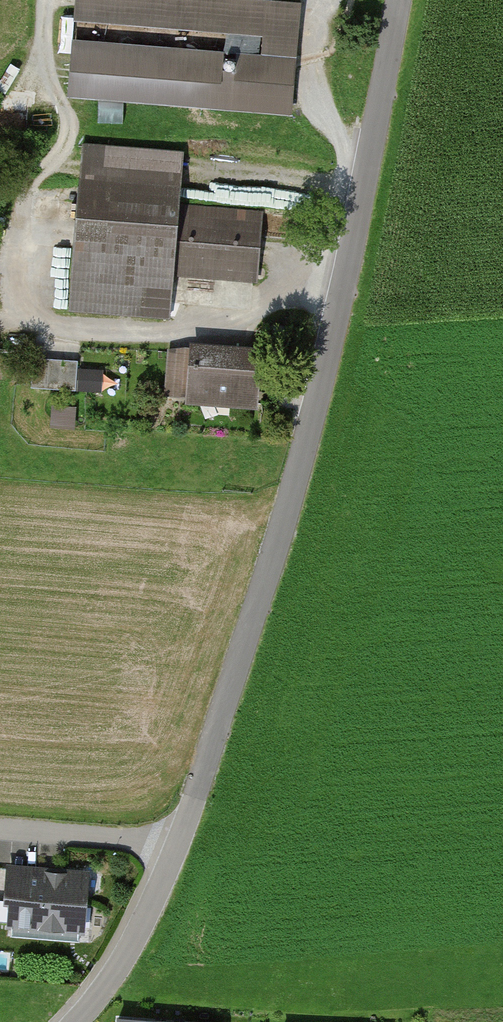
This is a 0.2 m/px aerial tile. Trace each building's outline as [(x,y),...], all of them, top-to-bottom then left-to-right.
[(180,0),(77,0),(68,103),(292,122),(301,10),(180,0)] [(183,158),(84,150),(70,319),(169,327),(170,306),(252,313),(260,217),(178,210),(183,158)] [(260,358),(171,351),(166,410),(256,417),(260,358)] [(33,355),(33,384),(102,385),(102,369),(81,369),(81,356),(33,355)] [(77,423),(78,404),(53,404),(53,422),(77,423)] [(90,881),(8,874),(3,938),(85,944),(90,881)] [(112,1014),(112,1021),(167,1021),(167,1018),(112,1014)]
